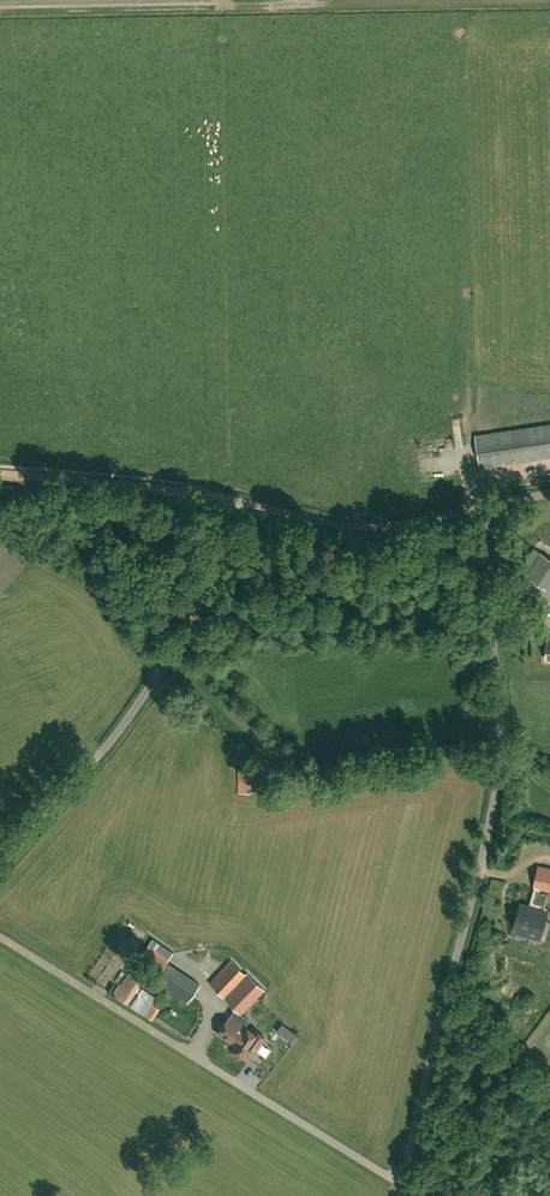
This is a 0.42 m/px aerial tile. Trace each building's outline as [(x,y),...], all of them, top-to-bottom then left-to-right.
[(549,457),(549,424),(476,436),(481,468),(549,457)] [(541,552),(526,575),(545,587),(549,580),(549,558),(541,552)] [(455,601),(440,602),(441,616),(456,616),(455,601)] [(249,792),(249,779),(241,778),(241,792),(249,792)] [(530,904),(542,907),(543,904),(545,905),(548,894),(540,892),(541,888),(549,890),(549,868),(547,868),(539,866),(534,887),(535,887),(530,904)] [(544,908),(542,907),(530,904),(521,901),(511,936),(525,940),(526,936),(535,938),(544,908)] [(187,1001),(199,983),(166,961),(172,952),(152,938),(139,957),(160,970),(154,979),(187,1001)] [(210,956),(200,965),(206,971),(216,962),(210,956)] [(240,1013),(264,989),(247,972),(245,974),(231,960),(209,983),(240,1013)] [(127,1004),(141,984),(128,975),(114,995),(127,1004)] [(144,1015),(145,1015),(152,1020),(160,1008),(151,1004),(156,997),(142,988),(135,999),(130,1006),(144,1015)] [(240,1013),(234,1022),(227,1017),(223,1023),(221,1022),(216,1029),(218,1030),(217,1032),(231,1042),(228,1046),(244,1057),(250,1048),(255,1051),(265,1037),(253,1029),(251,1031),(244,1026),(248,1019),(240,1013)]
